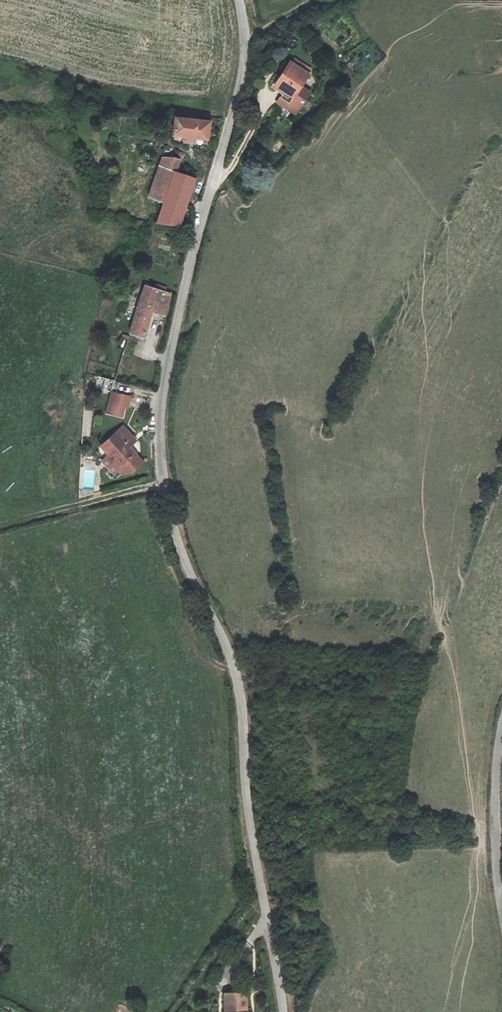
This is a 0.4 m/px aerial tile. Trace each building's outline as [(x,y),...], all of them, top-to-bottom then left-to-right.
[(310,76),(292,64),(276,87),(293,99),(310,76)] [(176,118),(174,134),(210,137),(211,121),(176,118)] [(277,154),(284,145),(278,140),(271,149),(277,154)] [(163,156),(151,193),(164,198),(158,225),(189,231),(193,219),(182,215),(198,175),(186,170),(183,177),(176,174),(179,161),(163,156)] [(145,286),(132,331),(147,336),(155,312),(166,315),(172,295),(145,286)] [(129,397),(112,393),(107,413),(121,416),(123,407),(126,408),(129,397)] [(123,426),(101,445),(121,468),(133,471),(143,462),(130,447),(137,442),(123,426)] [(225,995),(226,1011),(246,1011),(246,994),(225,995)]
